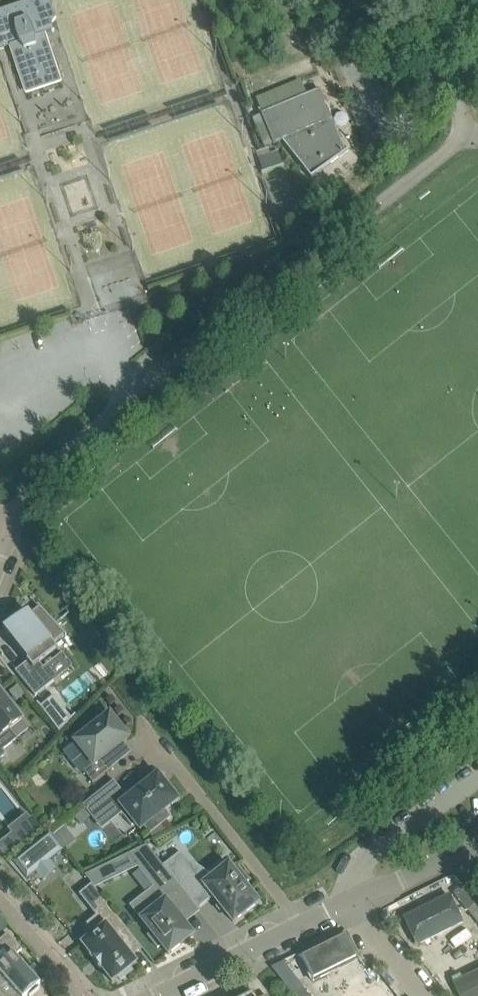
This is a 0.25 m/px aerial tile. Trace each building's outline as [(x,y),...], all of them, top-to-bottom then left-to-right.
[(0,12),(0,47),(11,44),(21,73),(27,92),(58,81),(52,62),(43,34),(54,31),(52,24),(57,19),(50,0),(41,0),(40,0),(35,0),(0,12)] [(259,109),(258,110),(261,114),(273,144),(282,141),(311,179),(317,174),(317,175),(324,172),(323,170),(349,150),(348,149),(344,152),(331,120),(332,120),(320,89),(262,113),(259,109)] [(282,165),(278,152),(259,159),(263,172),(261,172),(261,173),(285,166),(284,165),(282,165)] [(12,629),(10,626),(3,631),(27,662),(15,671),(35,696),(54,681),(39,663),(58,649),(53,643),(64,634),(65,636),(66,635),(38,605),(37,606),(39,607),(12,629)] [(6,755),(2,750),(16,739),(9,730),(22,720),(0,692),(0,759),(6,755)] [(54,697),(40,709),(60,735),(73,721),(54,697)] [(87,732),(62,752),(81,775),(84,772),(93,783),(112,768),(104,758),(129,738),(110,714),(98,724),(96,721),(97,720),(96,719),(83,729),(84,730),(85,729),(87,732)] [(156,777),(117,808),(131,826),(135,823),(138,820),(144,827),(150,834),(171,817),(165,810),(178,800),(165,784),(163,786),(156,777)] [(114,781),(82,806),(92,818),(123,793),(114,781)] [(0,798),(0,799),(16,818),(26,810),(9,789),(0,798)] [(0,845),(0,848),(4,853),(10,860),(28,845),(44,833),(32,819),(0,845)] [(48,837),(14,865),(28,883),(62,855),(48,837)] [(180,853),(164,865),(198,909),(213,897),(218,903),(217,903),(224,912),(224,911),(233,922),(258,902),(245,885),(249,882),(236,865),(231,868),(229,865),(228,865),(231,869),(219,878),(217,875),(214,878),(207,874),(200,879),(180,853)] [(154,887),(130,906),(141,919),(152,933),(148,936),(157,948),(161,945),(169,954),(193,935),(179,917),(194,905),(198,909),(164,865),(147,878),(154,887)] [(467,911),(476,903),(477,903),(463,886),(453,893),(467,911)] [(84,943),(82,944),(83,946),(84,946),(93,958),(92,959),(100,969),(102,968),(111,980),(111,981),(112,983),(114,981),(118,977),(121,980),(132,971),(130,968),(134,964),(135,965),(136,963),(135,962),(131,957),(142,948),(102,898),(93,905),(97,910),(94,913),(97,916),(86,925),(94,936),(84,943)] [(400,922),(413,950),(464,925),(450,898),(400,922)] [(189,917),(193,931),(205,927),(200,913),(189,917)] [(34,965),(28,970),(15,955),(21,950),(7,934),(0,940),(0,988),(8,983),(19,995),(26,995),(28,994),(29,995),(30,995),(39,988),(37,987),(46,978),(34,965)] [(444,950),(452,960),(469,946),(461,937),(444,950)] [(358,953),(325,969),(331,982),(311,991),(313,995),(332,995),(370,978),(358,953)] [(456,995),(477,995),(477,974),(452,987),(456,995)] [(349,995),(389,995),(381,980),(349,995)] [(293,995),(294,995),(310,995),(303,987),(293,995)]
